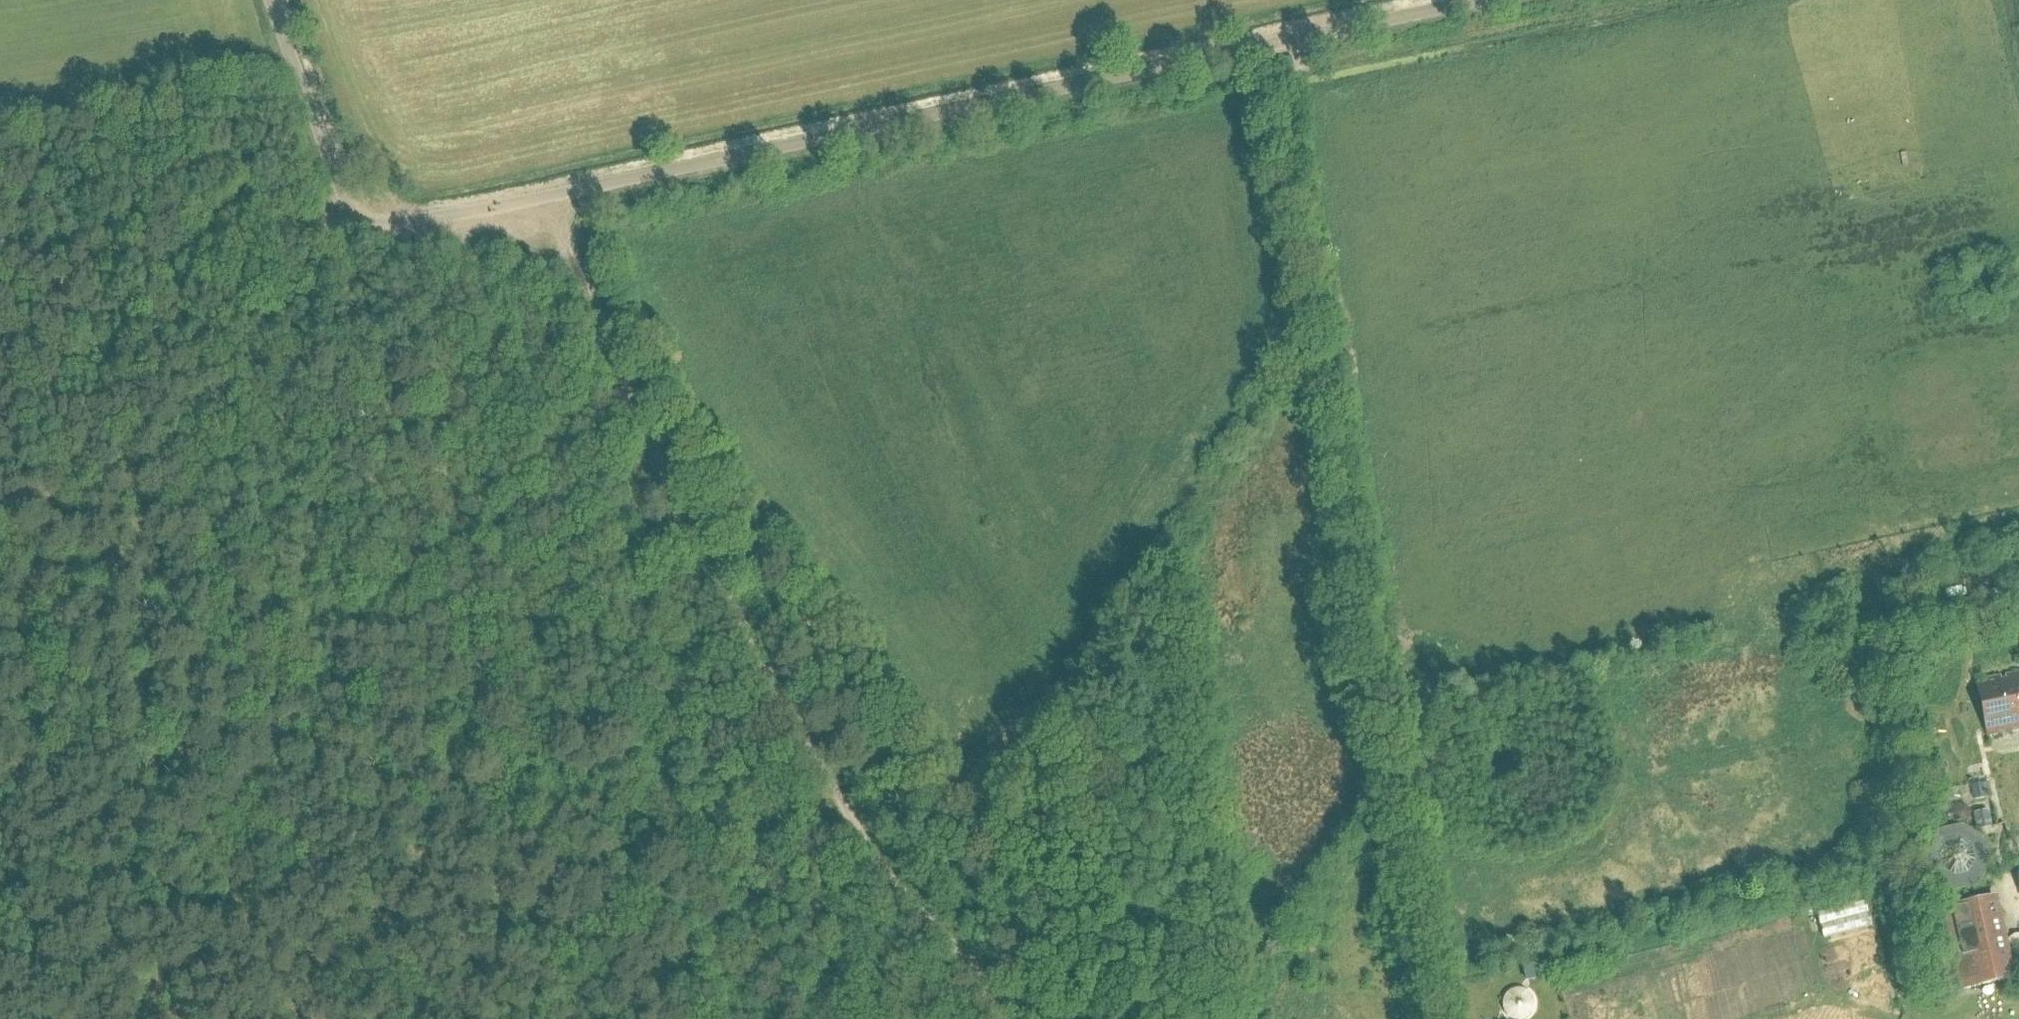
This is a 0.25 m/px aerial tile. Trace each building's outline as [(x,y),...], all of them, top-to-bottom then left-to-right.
[(1958,598),(1959,585),(1940,584),(1939,597),(1958,598)] [(2018,730),(2018,674),(1980,682),(1991,735),(2018,730)] [(1975,801),(1985,800),(1982,785),(1972,787),(1975,801)] [(1952,816),(1955,809),(1951,810),(1949,803),(1937,806),(1941,813),(1942,821),(1949,819),(1948,817),(1952,816)] [(1956,807),(1955,809),(1952,816),(1959,824),(1968,823),(1972,813),(1966,806),(1956,807)] [(1975,831),(1977,830),(1994,827),(1991,810),(1974,813),(1976,821),(1973,822),(1975,831)] [(1963,829),(1958,829),(1955,829),(1951,829),(1947,831),(1944,832),(1941,833),(1938,836),(1936,838),(1933,841),(1931,843),(1930,846),(1928,848),(1927,852),(1927,855),(1926,858),(1926,861),(1927,865),(1928,870),(1930,874),(1932,879),(1936,883),(1939,886),(1943,888),(1947,889),(1951,891),(1955,891),(1960,891),(1964,891),(1969,889),(1973,887),(1976,885),(1980,882),(1982,879),(1984,877),(1985,875),(1987,870),(1988,866),(1989,861),(1988,857),(1988,853),(1986,848),(1984,844),(1982,841),(1978,837),(1975,834),(1971,832),(1968,831),(1963,829)] [(1962,991),(2013,979),(1995,899),(1944,911),(1962,991)] [(1904,970),(1908,982),(1917,980),(1913,967),(1904,970)]
